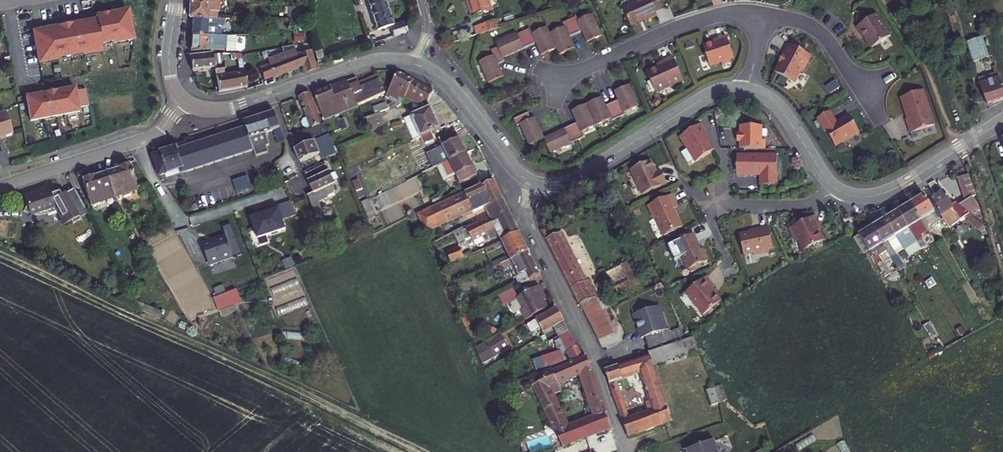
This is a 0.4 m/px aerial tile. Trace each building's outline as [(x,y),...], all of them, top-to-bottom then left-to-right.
[(213,1),(213,0),(193,0),(192,1),(191,20),(196,21),(211,22),(211,12),(221,13),(221,2),(213,1)] [(378,34),(390,30),(393,41),(410,37),(407,26),(393,30),(384,0),(368,0),(378,34)] [(478,20),(494,15),(489,0),(472,0),(478,20)] [(658,0),(656,0),(647,4),(647,1),(638,5),(639,7),(625,13),(632,30),(649,22),(650,23),(659,19),(657,16),(664,13),(658,0)] [(52,34),(38,37),(43,62),(62,59),(62,57),(87,52),(87,54),(106,50),(105,44),(118,41),(119,43),(138,39),(133,13),(119,16),(118,13),(100,16),(102,24),(88,27),(87,24),(51,30),(52,34)] [(862,36),(863,35),(872,50),(891,38),(877,17),(857,29),(862,36)] [(496,58),(482,64),(491,86),(506,79),(500,66),(506,63),(505,60),(532,47),(538,45),(543,57),(558,51),(561,57),(576,50),(571,39),(583,33),(588,45),(603,38),(595,18),(580,24),(578,20),(565,26),(567,30),(552,37),(549,31),(535,37),(533,31),(520,37),(519,35),(498,45),(501,50),(494,53),(496,58)] [(227,22),(211,22),(196,21),(195,36),(210,36),(224,36),(225,31),(227,31),(227,22)] [(476,29),(478,38),(502,30),(499,22),(476,29)] [(224,36),(210,36),(195,36),(194,52),(227,50),(227,53),(236,53),(236,35),(224,36)] [(717,44),(705,48),(712,68),(723,64),(724,66),(733,63),(732,61),(736,60),(729,38),(721,41),(722,43),(717,45),(717,44)] [(987,111),(1002,102),(1002,97),(995,73),(986,76),(981,63),(987,61),(980,41),(965,47),(987,111)] [(781,69),(776,79),(793,87),(796,86),(802,77),(804,78),(812,61),(789,50),(783,62),(785,63),(782,69),(781,69)] [(217,69),(216,64),(224,63),(225,63),(227,63),(226,54),(224,53),(222,53),(223,57),(215,58),(215,55),(193,57),(194,72),(217,69)] [(270,66),(262,69),(263,74),(261,75),(262,79),(265,78),(266,81),(304,69),(307,75),(317,71),(311,53),(298,57),(297,54),(287,58),(286,54),(268,60),(270,66)] [(325,53),(318,54),(320,64),(327,63),(325,53)] [(227,63),(246,62),(246,58),(226,54),(227,63)] [(685,83),(674,59),(664,63),(665,67),(648,74),(657,95),(685,83)] [(226,71),(218,72),(218,73),(221,94),(250,87),(247,66),(243,66),(243,72),(226,75),(226,71)] [(391,94),(390,96),(393,98),(397,101),(400,103),(401,105),(405,103),(409,96),(418,81),(403,73),(391,94)] [(366,76),(354,80),(364,103),(390,92),(384,76),(368,82),(366,76)] [(354,80),(342,85),(346,96),(339,99),(343,111),(364,103),(354,80)] [(438,91),(418,81),(409,96),(424,104),(427,99),(432,102),(438,91)] [(342,85),(318,94),(327,117),(343,111),(339,99),(346,96),(342,85)] [(579,124),(546,138),(552,153),(574,144),(574,143),(585,138),(583,133),(613,120),(614,122),(627,115),(626,113),(641,107),(632,86),(616,93),(620,101),(607,107),(604,99),(574,112),(579,124)] [(30,96),(34,121),(83,112),(83,108),(92,106),(89,89),(79,91),(79,87),(30,96)] [(920,88),(899,97),(907,117),(905,118),(911,132),(934,122),(920,88)] [(314,93),(305,97),(313,118),(309,120),(307,123),(308,127),(312,128),(313,131),(308,133),(303,131),(302,136),(300,136),(301,143),(332,131),(328,119),(325,120),(314,93)] [(400,103),(397,101),(392,105),(390,102),(378,106),(380,113),(384,111),(392,108),(400,103)] [(422,113),(409,118),(418,140),(425,137),(436,132),(445,128),(437,108),(424,113),(422,113)] [(279,111),(265,117),(271,133),(279,130),(281,135),(288,132),(279,111)] [(380,113),(369,117),(375,131),(389,126),(384,111),(380,113)] [(531,113),(516,120),(519,127),(523,125),(532,145),(546,138),(537,118),(534,120),(531,113)] [(849,115),(840,121),(840,122),(837,124),(829,113),(817,121),(826,133),(827,132),(836,147),(860,133),(849,115)] [(1,138),(1,140),(16,135),(9,114),(0,117),(0,139),(1,138)] [(265,117),(250,122),(252,125),(261,148),(264,156),(275,152),(272,146),(276,144),(271,133),(265,117)] [(184,146),(149,157),(160,177),(184,169),(185,174),(248,153),(261,148),(252,125),(185,148),(184,146)] [(701,126),(680,139),(696,165),(715,153),(706,138),(708,137),(701,126)] [(745,145),(745,152),(770,152),(770,144),(767,144),(767,129),(746,128),(745,136),(742,136),(742,145),(745,145)] [(303,150),(301,151),(306,163),(326,155),(325,151),(331,148),(335,158),(343,155),(339,145),(336,136),(332,131),(301,143),(303,150)] [(291,140),(288,132),(281,135),(284,143),(291,140)] [(436,132),(425,137),(428,143),(439,139),(436,132)] [(448,146),(441,149),(448,163),(471,153),(463,132),(446,140),(448,146)] [(481,176),(471,153),(448,163),(453,175),(460,172),(465,183),(481,176)] [(783,158),(743,158),(742,178),(766,178),(766,188),(782,189),(783,158)] [(121,169),(109,174),(118,198),(141,189),(131,163),(121,167),(121,169)] [(651,163),(631,172),(642,197),(667,186),(662,173),(657,175),(651,163)] [(332,165),(310,175),(313,182),(335,172),(334,168),(332,165)] [(341,185),(335,172),(313,182),(318,193),(313,196),(322,218),(327,216),(323,204),(333,199),(331,197),(336,195),(338,193),(340,188),(341,185)] [(969,173),(954,179),(957,186),(963,200),(971,197),(977,195),(969,173)] [(92,177),(83,180),(93,207),(118,198),(109,174),(93,179),(92,177)] [(253,174),(238,179),(241,190),(257,186),(253,174)] [(364,179),(358,181),(361,190),(367,187),(364,179)] [(479,185),(426,211),(435,230),(463,216),(461,213),(470,209),(471,211),(481,206),(483,209),(502,200),(492,180),(479,186),(479,185)] [(935,185),(929,188),(935,198),(931,201),(950,231),(967,220),(970,218),(977,214),(971,197),(953,208),(944,194),(935,185)] [(144,197),(141,189),(118,198),(119,200),(122,205),(144,197)] [(54,198),(52,193),(44,196),(27,202),(30,210),(27,217),(30,218),(34,219),(34,221),(38,220),(45,220),(50,219),(50,220),(62,216),(69,230),(76,226),(78,230),(86,225),(84,221),(92,217),(78,193),(67,198),(67,197),(63,199),(61,196),(54,198)] [(96,215),(122,205),(119,200),(118,198),(93,207),(96,215)] [(371,217),(376,214),(368,198),(362,200),(371,217)] [(677,217),(669,199),(650,207),(658,225),(656,226),(662,239),(686,228),(681,215),(677,217)] [(924,199),(911,206),(922,223),(934,243),(941,239),(933,226),(939,222),(924,199)] [(518,231),(502,200),(483,209),(474,214),(477,219),(464,226),(471,241),(485,233),(488,239),(501,232),(504,238),(518,231)] [(272,210),(255,216),(261,236),(290,227),(282,204),(271,207),(272,210)] [(911,206),(898,214),(909,232),(922,223),(911,206)] [(898,214),(886,222),(897,239),(906,253),(917,244),(913,238),(909,232),(898,214)] [(819,217),(792,230),(799,243),(801,243),(805,252),(828,242),(820,226),(822,225),(819,217)] [(970,218),(967,220),(967,221),(965,222),(979,235),(984,230),(970,218)] [(886,222),(873,230),(884,247),(897,239),(886,222)] [(202,234),(209,255),(233,247),(226,225),(215,228),(215,230),(202,234)] [(741,244),(749,262),(759,258),(760,261),(774,255),(772,252),(776,250),(767,230),(754,236),(755,237),(741,244)] [(873,230),(854,241),(864,258),(871,254),(881,269),(886,266),(882,259),(889,254),(884,247),(873,230)] [(527,249),(518,231),(504,238),(500,240),(509,257),(527,249)] [(548,240),(585,315),(601,307),(597,299),(597,298),(588,282),(586,283),(561,234),(548,240)] [(927,243),(921,234),(913,238),(917,244),(919,247),(927,243)] [(691,238),(674,246),(677,252),(679,251),(686,266),(706,258),(703,252),(701,253),(697,244),(695,245),(691,238)] [(538,272),(527,249),(509,257),(507,258),(509,262),(518,282),(538,272)] [(459,250),(448,256),(452,263),(463,258),(459,250)] [(895,251),(889,254),(893,261),(899,257),(895,251)] [(494,265),(506,259),(505,256),(491,263),(493,266),(494,265)] [(509,262),(507,258),(506,259),(494,265),(495,269),(509,262)] [(622,265),(606,273),(614,290),(619,288),(621,292),(627,289),(624,285),(630,282),(622,265)] [(712,289),(704,280),(683,297),(702,319),(719,304),(709,292),(712,289)] [(531,319),(553,307),(546,294),(548,292),(544,285),(522,296),(528,308),(526,309),(531,319)] [(517,286),(504,293),(509,303),(516,300),(522,296),(517,286)] [(240,288),(230,292),(236,302),(244,298),(240,288)] [(230,292),(218,296),(222,307),(236,302),(230,292)] [(528,308),(522,296),(516,300),(518,304),(516,305),(518,310),(521,311),(526,309),(528,308)] [(551,329),(555,338),(557,336),(573,329),(561,307),(532,322),(536,329),(544,325),(546,330),(551,329)] [(601,307),(585,315),(599,343),(615,335),(601,307)] [(654,352),(678,344),(672,329),(668,331),(666,326),(669,325),(666,317),(664,318),(660,307),(636,316),(645,339),(649,338),(654,352)] [(573,329),(557,336),(562,345),(566,352),(570,350),(563,337),(575,331),(573,329)] [(547,355),(538,360),(543,369),(583,351),(575,331),(563,337),(570,350),(566,352),(562,345),(546,353),(547,355)] [(507,332),(480,346),(487,361),(515,346),(507,332)] [(694,340),(688,342),(694,355),(698,353),(694,340)] [(651,357),(606,372),(631,439),(647,432),(640,415),(631,419),(621,392),(623,391),(620,383),(643,375),(653,403),(650,404),(652,411),(649,412),(655,429),(674,421),(661,387),(653,367),(694,355),(688,342),(650,354),(651,357)] [(591,355),(558,368),(558,366),(535,374),(559,429),(528,441),(532,451),(587,451),(597,448),(591,434),(614,425),(607,410),(610,409),(591,355)] [(670,384),(661,387),(674,421),(675,423),(711,410),(709,405),(703,392),(702,389),(676,399),(670,384)] [(725,399),(719,385),(712,388),(717,402),(725,399)] [(509,396),(505,386),(500,388),(505,398),(509,396)] [(709,405),(717,402),(712,388),(703,392),(709,405)] [(649,412),(640,415),(647,432),(655,429),(649,412)] [(684,440),(689,451),(720,451),(711,430),(684,440)] [(664,447),(665,451),(679,451),(683,451),(679,441),(664,447)]
